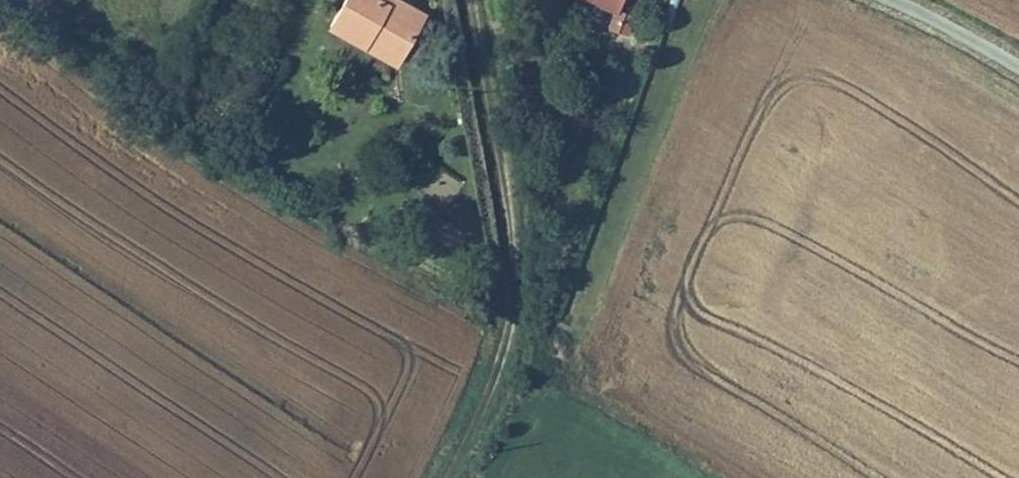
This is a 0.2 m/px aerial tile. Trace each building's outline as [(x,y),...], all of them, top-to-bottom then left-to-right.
[(319,14),(388,49),(412,1),(411,0),(326,0),(319,14)]
